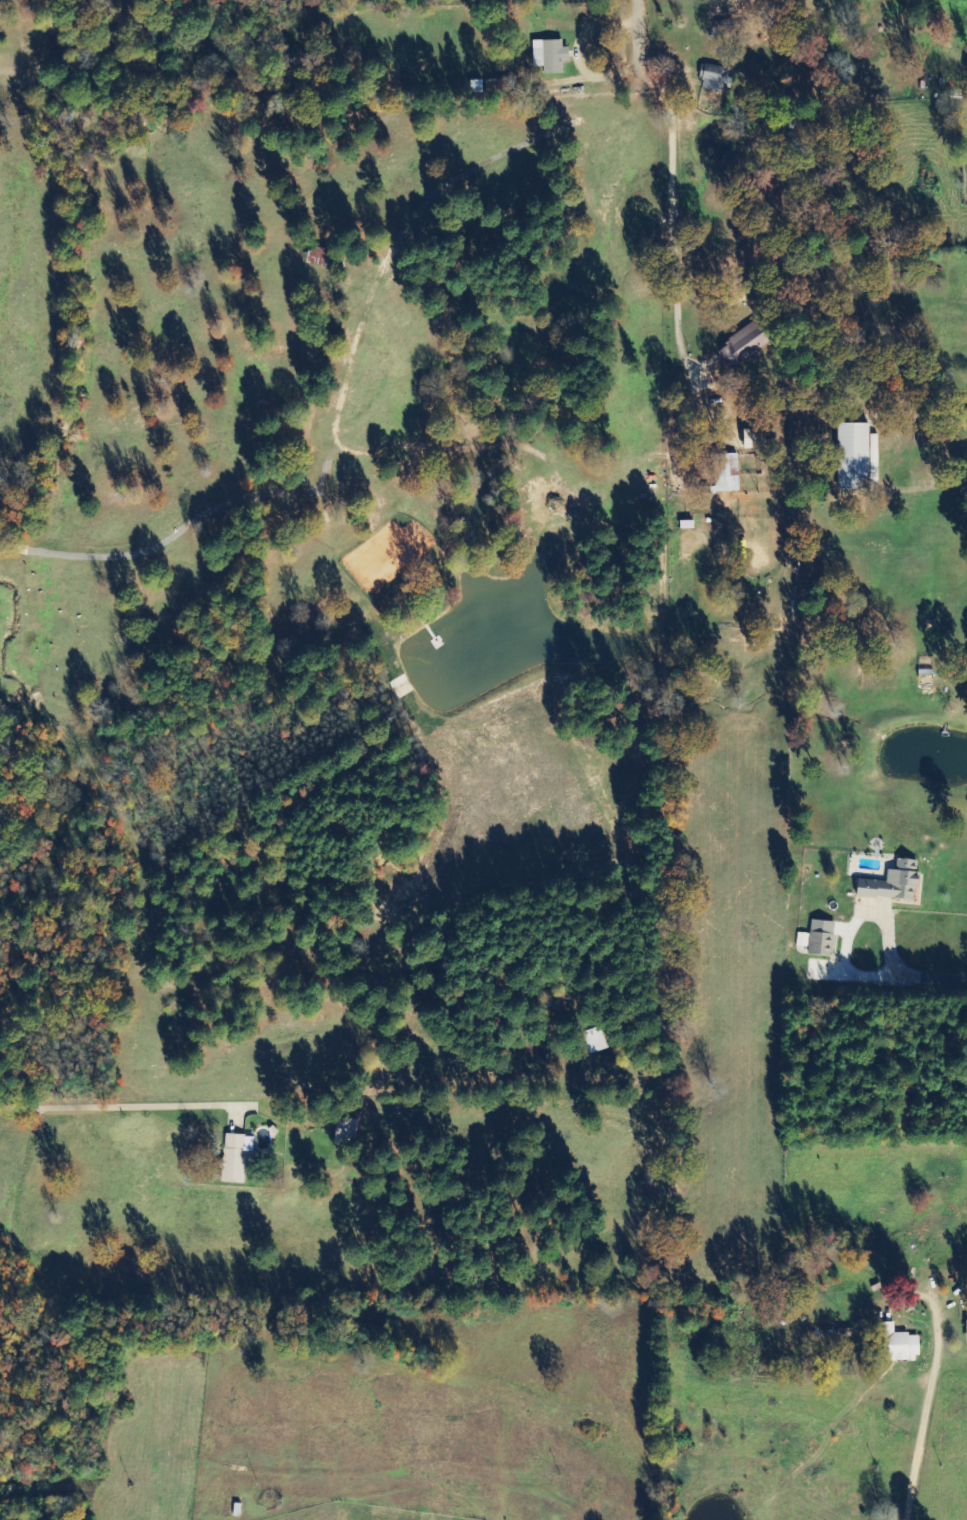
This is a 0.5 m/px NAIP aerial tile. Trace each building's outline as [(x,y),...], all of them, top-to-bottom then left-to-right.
[(564,74),(564,62),(570,62),(569,47),(563,47),(563,40),(534,41),(534,68),(544,67),(544,74),(564,74)] [(724,84),(732,84),(734,69),(702,66),(700,80),(704,80),(703,90),(723,92),(724,84)] [(337,249),(310,246),(308,264),(335,267),(337,249)] [(772,344),(759,323),(717,347),(729,368),(772,344)] [(841,490),(869,489),(868,423),(840,423),(841,490)] [(766,429),(744,429),(744,448),(766,448),(766,429)] [(740,492),(739,454),(715,455),(716,487),(705,487),(705,493),(740,492)] [(919,692),(934,692),(934,679),(919,679),(919,692)] [(857,898),(914,900),(915,888),(919,888),(920,873),(917,873),(918,860),(897,859),(897,870),(888,870),(887,882),(858,880),(857,898)] [(835,922),(812,920),(810,934),(798,933),(797,946),(809,948),(809,954),(832,957),(835,922)] [(336,1145),(356,1146),(358,1120),(337,1119),(336,1145)] [(254,1160),(255,1136),(225,1136),(224,1183),(246,1184),(246,1160),(254,1160)] [(878,1323),(878,1353),(888,1353),(888,1362),(919,1362),(919,1337),(909,1337),(909,1333),(895,1333),(895,1323),(878,1323)]
